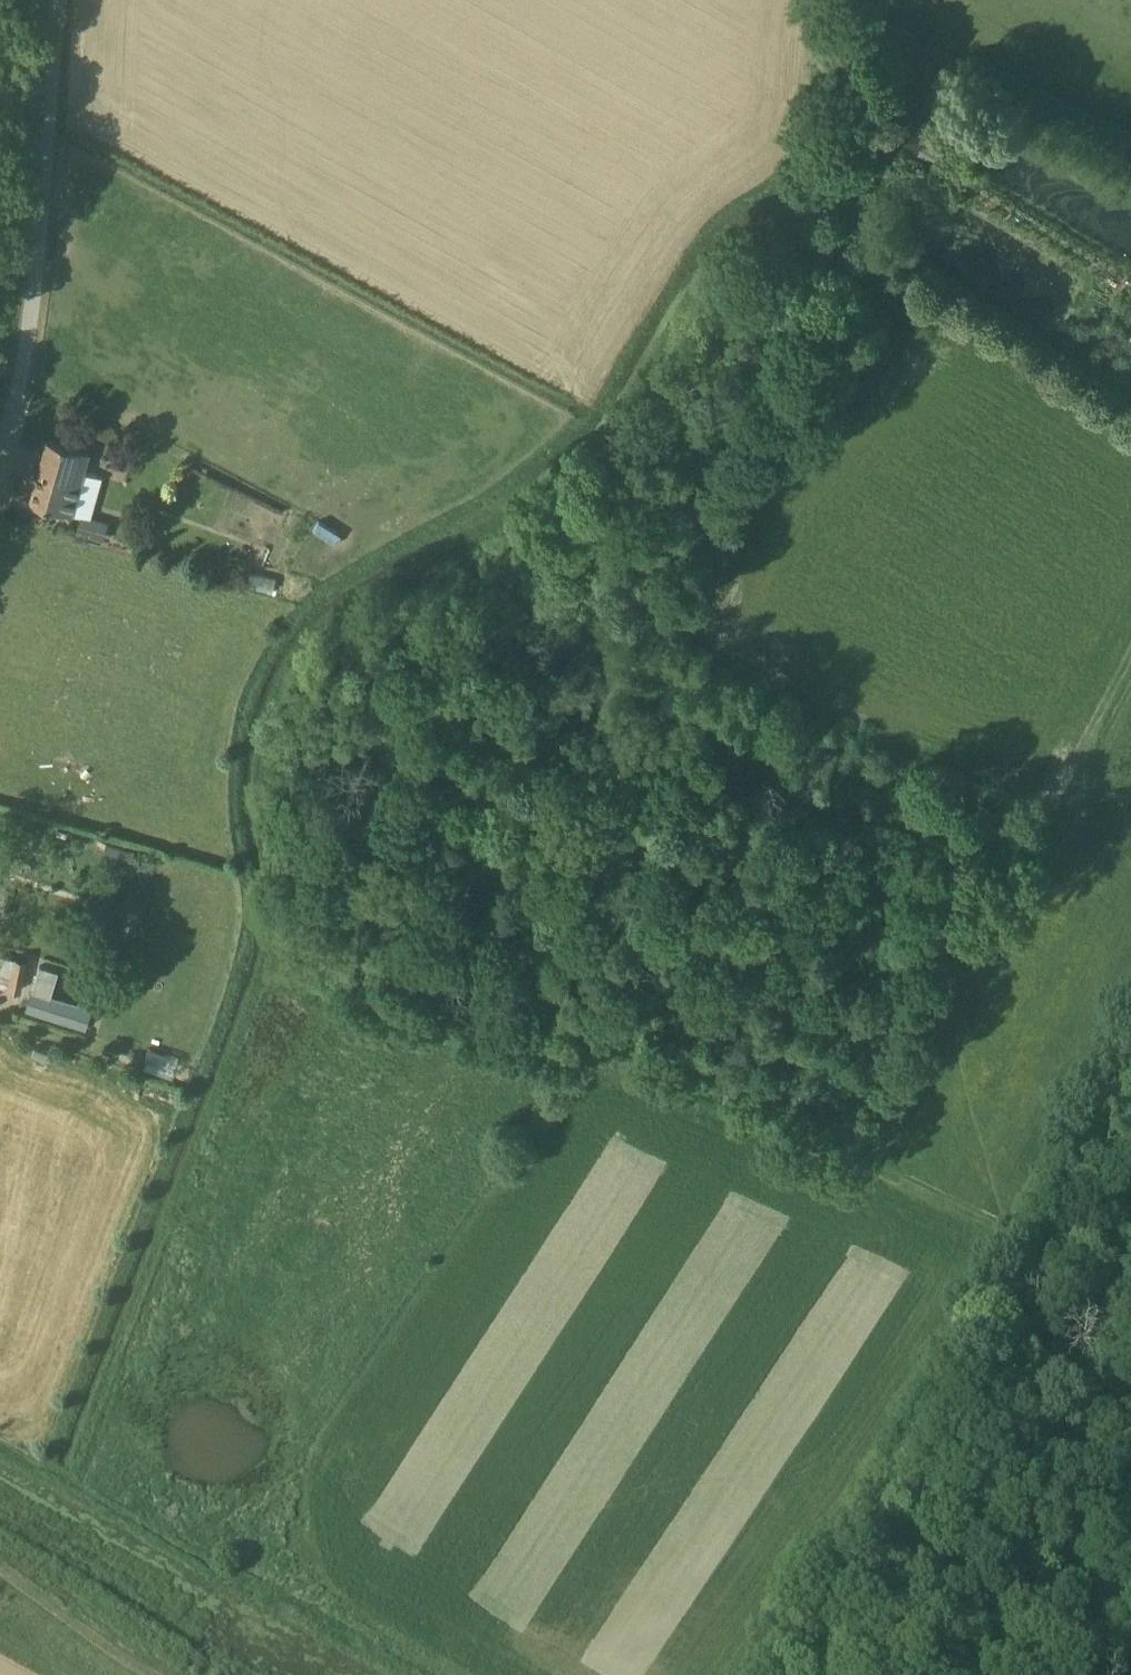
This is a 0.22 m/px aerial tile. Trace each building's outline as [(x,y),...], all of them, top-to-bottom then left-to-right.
[(89,452),(49,440),(31,501),(72,513),(81,481),(89,452)] [(83,514),(78,533),(101,539),(107,521),(83,514)] [(134,850),(106,842),(103,852),(131,860),(134,850)] [(14,957),(8,986),(21,990),(21,988),(27,960),(26,959),(14,957)] [(40,964),(32,989),(51,995),(59,970),(40,964)] [(27,1007),(68,1020),(74,1002),(51,995),(32,989),(27,1007)]
